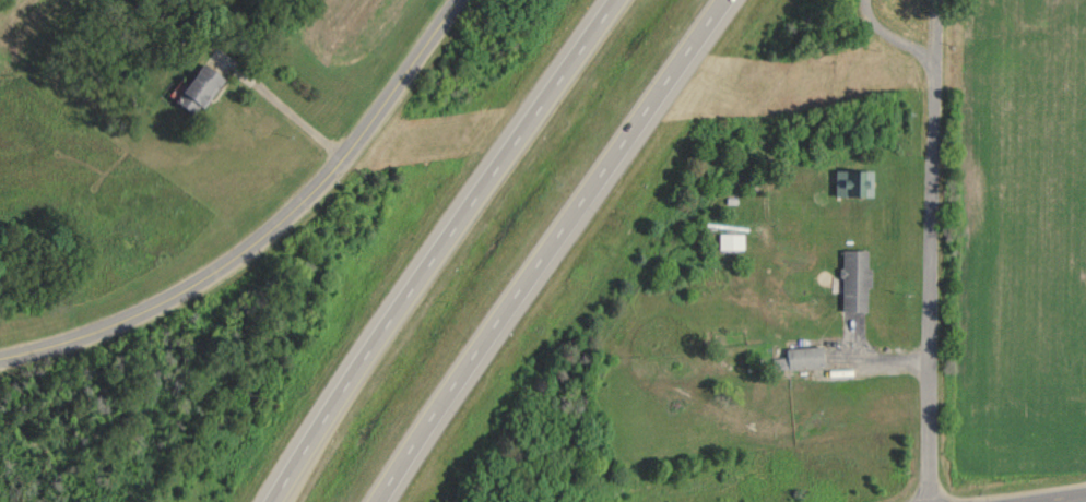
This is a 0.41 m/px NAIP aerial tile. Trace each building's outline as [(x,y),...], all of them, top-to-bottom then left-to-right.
[(721,249),(744,249),(744,233),(721,233),(721,249)] [(843,312),(871,312),(870,249),(843,249),(843,312)] [(788,348),(788,358),(773,358),(774,369),(825,368),(824,347),(788,348)]
